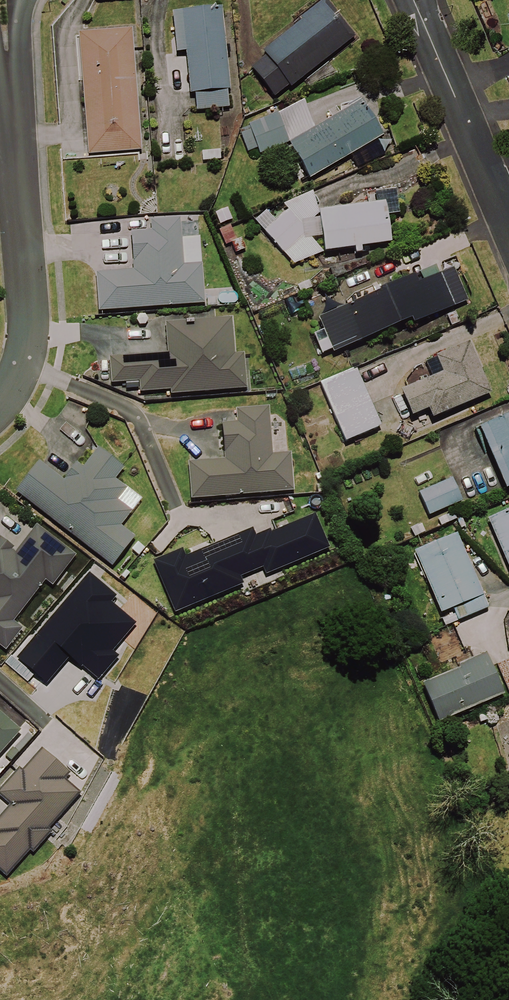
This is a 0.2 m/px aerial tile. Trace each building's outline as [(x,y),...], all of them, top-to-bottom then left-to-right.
[(354,37),(325,2),(247,66),(276,101),(354,37)] [(229,109),(222,11),(170,15),(173,55),(185,54),(189,112),(229,109)] [(139,153),(130,31),(77,35),(87,158),(139,153)] [(380,139),(356,97),(327,114),(331,120),(282,148),(302,183),(349,156),(357,171),(376,160),(368,146),(380,139)] [(286,145),(276,117),(246,128),(257,156),(286,145)] [(398,222),(391,188),(366,193),(368,206),(314,217),(309,196),(253,218),(255,225),(292,269),(323,255),(350,250),(351,256),(362,254),(360,248),(390,242),(387,224),(398,222)] [(179,240),(178,222),(152,224),(152,234),(129,236),(131,273),(95,276),(97,312),(203,305),(198,239),(179,240)] [(469,299),(455,268),(415,286),(411,276),(368,296),(370,300),(319,323),(334,356),(409,322),(410,326),(469,299)] [(233,357),(230,322),(166,327),(168,354),(145,356),(111,359),(113,385),(140,382),(141,394),(171,392),(171,397),(246,391),(243,357),(233,357)] [(488,398),(469,347),(439,358),(445,376),(399,393),(408,418),(427,411),(430,419),(488,398)] [(378,430),(355,371),(320,384),(342,443),(378,430)] [(270,458),(266,410),(236,413),(237,425),(220,427),(222,462),(188,465),(191,502),(290,494),(287,457),(270,458)] [(479,429),(502,491),(508,488),(508,418),(479,429)] [(124,466),(99,447),(80,471),(74,467),(62,483),(38,465),(15,493),(110,567),(133,538),(119,527),(130,513),(115,501),(124,490),(113,481),(124,466)] [(463,502),(455,481),(407,501),(416,521),(463,502)] [(486,521),(508,575),(508,512),(486,521)] [(327,553),(312,518),(256,542),(252,532),(185,560),(182,553),(154,565),(176,616),(241,589),(238,580),(262,570),(265,578),(327,553)] [(35,529),(15,555),(0,543),(0,651),(4,654),(21,632),(11,624),(43,584),(49,589),(73,559),(35,529)] [(487,609),(455,535),(413,553),(439,615),(451,610),(456,622),(487,609)] [(115,601),(87,578),(16,661),(44,685),(68,657),(97,682),(116,660),(112,656),(135,628),(110,607),(115,601)] [(502,697),(486,659),(429,682),(444,720),(502,697)] [(0,712),(0,751),(19,728),(0,712)] [(0,822),(0,875),(4,879),(28,852),(31,855),(49,836),(46,833),(79,798),(64,784),(69,779),(42,753),(23,774),(15,767),(0,783),(0,800),(11,810),(0,822)]
